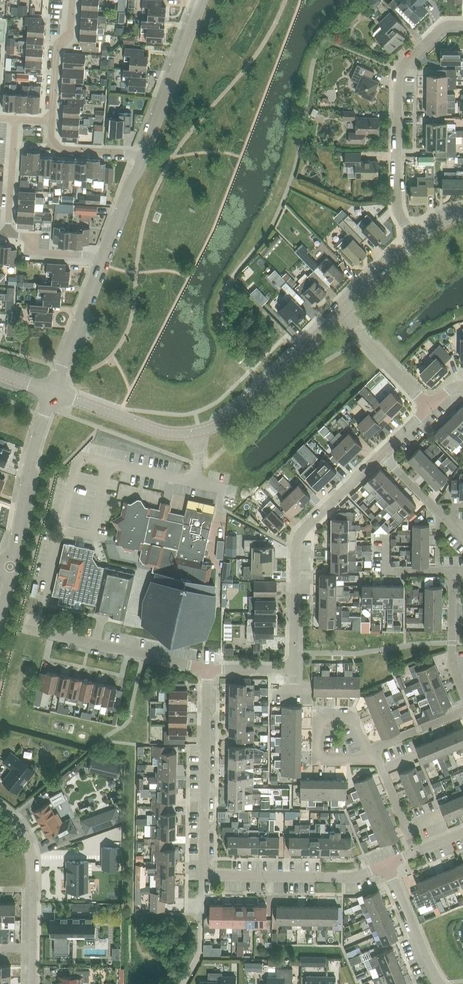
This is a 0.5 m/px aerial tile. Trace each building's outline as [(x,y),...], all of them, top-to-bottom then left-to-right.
[(82,8),(98,9),(99,2),(102,2),(102,0),(83,0),(82,8)] [(160,21),(165,21),(166,6),(161,6),(162,0),(143,0),(142,11),(148,12),(148,20),(160,21)] [(375,8),(382,0),(381,0),(373,0),(370,3),(375,8)] [(420,4),(425,0),(403,0),(398,5),(415,22),(427,11),(420,4)] [(18,7),(18,15),(27,15),(27,6),(18,5),(18,7)] [(82,8),(81,21),(106,22),(106,17),(98,16),(98,9),(82,8)] [(398,31),(403,26),(390,13),(382,20),(384,22),(382,24),(381,25),(382,27),(385,30),(380,34),(379,36),(380,37),(384,42),(382,44),(383,46),(384,45),(390,52),(404,38),(398,31)] [(28,35),(44,36),(45,23),(42,23),(42,17),(26,16),(25,28),(28,28),(28,35)] [(148,20),(142,19),(141,32),(147,32),(147,41),(164,42),(165,27),(160,26),(160,21),(148,20)] [(81,21),(81,33),(97,34),(97,26),(106,27),(106,22),(81,21)] [(116,28),(115,34),(123,35),(123,27),(116,27),(116,28)] [(97,34),(81,33),(80,45),(83,45),(83,51),(99,52),(100,41),(96,41),(97,34)] [(44,36),(28,35),(27,41),(21,40),(21,42),(18,41),(18,46),(43,48),(44,36)] [(123,36),(123,43),(135,44),(135,37),(123,36)] [(43,48),(18,46),(18,51),(21,51),(21,52),(26,53),(26,59),(43,60),(43,48)] [(130,68),(142,69),(147,70),(148,55),(143,55),(144,49),(125,48),(124,60),(130,61),(130,68)] [(456,69),(461,69),(462,69),(462,57),(460,57),(460,50),(451,50),(451,48),(440,48),(440,50),(440,63),(456,63),(455,69),(456,69)] [(64,52),(64,65),(66,65),(65,68),(84,69),(85,54),(74,53),(66,52),(64,52)] [(43,60),(26,59),(26,66),(17,65),(17,70),(42,72),(43,60)] [(376,90),(375,89),(378,82),(367,77),(370,70),(357,65),(351,79),(359,83),(355,91),(363,94),(362,96),(372,100),(376,90)] [(63,71),(62,83),(64,83),(83,84),(84,69),(65,68),(65,71),(63,71)] [(142,69),(130,68),(124,68),(123,80),(129,81),(128,89),(145,91),(147,75),(142,75),(142,69)] [(426,76),(426,88),(446,88),(456,88),(456,69),(455,69),(442,69),(442,75),(428,75),(428,76),(426,76)] [(62,86),(61,97),(68,98),(82,99),(84,99),(86,99),(86,88),(83,88),(83,84),(64,83),(64,86),(62,86)] [(15,110),(16,94),(9,93),(10,84),(5,84),(3,109),(15,110)] [(22,94),(16,94),(15,110),(27,111),(29,86),(24,85),(22,85),(22,94)] [(29,86),(27,111),(39,111),(41,95),(40,95),(41,87),(29,86)] [(446,88),(426,88),(425,100),(455,100),(455,94),(446,94),(446,88)] [(64,103),(63,115),(80,116),(80,109),(83,110),(84,99),(68,98),(68,103),(64,103)] [(425,100),(425,111),(427,111),(427,112),(455,112),(455,100),(425,100)] [(310,115),(315,118),(319,111),(313,108),(310,115)] [(119,112),(118,119),(110,118),(109,126),(109,135),(124,136),(124,131),(131,132),(132,113),(119,112)] [(135,113),(134,130),(139,130),(145,114),(135,113)] [(63,115),(63,127),(88,129),(88,124),(79,123),(80,116),(63,115)] [(378,134),(379,118),(357,118),(356,133),(349,133),(349,142),(364,142),(364,134),(378,134)] [(425,136),(456,136),(462,136),(462,130),(446,130),(446,123),(427,123),(425,123),(425,136)] [(88,129),(63,127),(62,140),(78,141),(79,133),(87,134),(88,129)] [(456,136),(425,136),(425,148),(427,148),(427,149),(441,149),(441,156),(456,156),(456,136)] [(22,154),(21,174),(25,174),(25,170),(30,170),(30,172),(39,173),(39,168),(40,156),(40,151),(28,151),(28,154),(22,154)] [(371,178),(378,178),(378,161),(360,161),(360,153),(345,153),(345,165),(356,165),(356,177),(371,177),(371,178)] [(39,168),(39,173),(38,181),(43,181),(44,177),(50,177),(51,173),(52,160),(52,157),(40,156),(39,168)] [(427,193),(434,193),(434,156),(418,156),(418,164),(426,165),(426,169),(425,169),(425,171),(426,171),(426,177),(417,177),(417,185),(411,185),(411,200),(411,203),(421,203),(421,200),(427,200),(427,193)] [(87,175),(87,182),(94,182),(93,186),(104,187),(104,181),(112,181),(113,169),(105,168),(106,163),(105,163),(100,163),(100,160),(88,159),(87,162),(88,162),(87,175)] [(51,173),(50,177),(50,181),(58,181),(58,185),(62,186),(64,161),(52,160),(51,173)] [(62,186),(62,188),(68,189),(69,177),(75,178),(76,161),(64,161),(62,186)] [(76,161),(75,178),(82,178),(81,187),(83,187),(86,187),(87,175),(88,162),(87,162),(76,161)] [(462,167),(462,171),(456,171),(456,178),(443,178),(443,192),(462,192),(462,167)] [(20,190),(19,201),(35,203),(44,203),(44,198),(36,197),(36,191),(20,190)] [(86,195),(85,202),(100,203),(100,195),(92,194),(86,194),(86,195)] [(35,203),(19,201),(18,214),(43,215),(43,213),(43,211),(35,210),(35,203)] [(56,203),(55,211),(64,212),(65,204),(56,203)] [(76,205),(75,214),(97,215),(97,206),(76,205)] [(342,209),(338,213),(343,219),(347,215),(342,209)] [(338,213),(333,218),(338,224),(343,219),(338,213)] [(18,217),(17,226),(29,227),(34,227),(34,221),(42,222),(51,222),(52,216),(50,216),(48,216),(43,215),(18,214),(18,217)] [(347,215),(343,219),(362,238),(366,234),(376,244),(386,234),(385,233),(387,232),(381,226),(380,227),(367,214),(357,223),(348,214),(347,215)] [(362,238),(343,219),(338,224),(347,233),(342,238),(347,243),(339,251),(348,261),(349,259),(352,262),(354,260),(356,262),(366,253),(357,243),(362,238)] [(70,247),(72,231),(65,230),(65,227),(54,226),(53,242),(59,243),(58,246),(70,247)] [(72,231),(70,247),(83,247),(83,244),(89,244),(90,228),(79,228),(79,231),(72,231)] [(295,251),(313,270),(318,266),(317,266),(318,265),(306,253),(308,251),(302,244),(295,251)] [(0,245),(0,261),(5,261),(4,265),(15,265),(16,249),(11,249),(11,245),(0,245)] [(318,266),(313,270),(327,284),(331,280),(334,283),(344,274),(333,263),(326,257),(318,265),(317,266),(318,266)] [(52,284),(57,284),(62,284),(62,285),(69,285),(70,270),(65,270),(66,264),(47,263),(46,275),(53,276),(52,284)] [(272,282),(274,283),(275,283),(280,287),(280,286),(286,281),(275,270),(269,276),(273,281),(272,282)] [(316,301),(326,292),(322,288),(327,284),(313,270),(309,275),(309,274),(295,288),(310,304),(315,299),(316,301)] [(286,272),(282,276),(286,281),(291,277),(286,272)] [(8,276),(8,284),(17,285),(17,277),(8,276)] [(282,296),(287,302),(278,311),(286,319),(289,317),(294,322),(295,320),(296,321),(306,311),(296,302),(301,297),(286,281),(280,286),(286,292),(282,296)] [(52,284),(39,283),(38,295),(44,296),(44,304),(49,304),(54,304),(54,305),(61,305),(62,290),(59,290),(60,285),(57,285),(57,284),(52,284)] [(5,293),(5,299),(6,299),(14,300),(14,296),(14,295),(14,294),(14,287),(7,287),(7,293),(5,293)] [(251,294),(261,305),(267,299),(256,288),(251,294)] [(44,304),(30,303),(30,315),(36,316),(35,324),(52,325),(53,310),(51,310),(49,310),(49,305),(49,304),(44,304)] [(7,323),(6,332),(13,332),(13,336),(18,336),(18,329),(18,327),(13,326),(13,324),(7,323)] [(451,357),(440,344),(429,355),(434,360),(427,367),(425,365),(419,371),(421,372),(420,373),(431,384),(447,369),(443,365),(451,357)] [(378,401),(373,406),(387,422),(395,414),(393,412),(403,403),(391,392),(380,403),(378,401)] [(387,422),(373,406),(363,396),(357,401),(369,414),(357,425),(369,436),(378,427),(380,429),(387,422)] [(450,419),(462,432),(462,418),(457,411),(450,419)] [(341,417),(337,421),(344,428),(348,424),(341,417)] [(459,443),(462,446),(462,445),(462,440),(462,439),(462,432),(450,419),(442,426),(459,443)] [(442,426),(435,433),(436,434),(440,439),(452,451),(459,443),(442,426)] [(334,434),(328,428),(324,433),(329,439),(334,434)] [(339,431),(334,436),(336,437),(353,455),(362,446),(349,433),(344,437),(340,433),(339,431)] [(334,436),(330,440),(331,441),(335,446),(331,450),(344,464),(353,455),(336,437),(334,436)] [(408,459),(415,467),(431,451),(434,448),(437,445),(434,442),(423,452),(419,448),(408,459)] [(4,465),(7,458),(9,458),(11,453),(9,453),(10,450),(3,447),(0,446),(0,463),(4,465)] [(302,453),(301,453),(302,454),(309,462),(311,464),(316,459),(317,458),(318,457),(309,448),(308,447),(307,448),(306,449),(305,450),(302,453)] [(430,459),(434,455),(431,451),(415,467),(422,474),(434,463),(430,459)] [(297,459),(304,466),(309,462),(302,454),(297,459)] [(448,456),(442,462),(445,466),(446,465),(451,460),(448,456)] [(311,464),(327,480),(336,471),(324,459),(320,463),(316,459),(311,464)] [(452,471),(457,466),(451,460),(446,465),(452,471)] [(437,466),(434,463),(422,474),(429,481),(445,466),(442,462),(437,466)] [(318,489),(327,480),(311,464),(300,474),(305,479),(307,477),(318,489)] [(449,469),(445,466),(429,481),(436,489),(448,477),(444,473),(449,469)] [(370,493),(387,476),(380,469),(368,480),(369,480),(363,486),(370,493)] [(459,475),(459,479),(451,479),(451,494),(459,494),(459,497),(462,497),(462,473),(459,475)] [(276,479),(281,484),(283,487),(288,482),(281,474),(276,479)] [(281,484),(276,479),(272,475),(268,479),(276,488),(281,484)] [(387,476),(370,493),(365,498),(369,501),(374,497),(377,500),(382,495),(383,495),(394,483),(387,476)] [(383,495),(382,495),(377,500),(384,508),(401,491),(394,483),(383,495)] [(303,507),(301,505),(285,489),(283,487),(281,484),(276,489),(285,497),(280,502),(292,514),(295,511),(296,513),(303,507)] [(301,505),(310,496),(298,484),(294,489),(290,484),(285,489),(301,505)] [(388,511),(391,515),(397,509),(409,498),(401,491),(384,508),(379,512),(383,516),(388,511)] [(359,496),(355,492),(351,497),(354,501),(359,496)] [(260,497),(265,503),(270,498),(264,493),(260,497)] [(185,515),(145,506),(141,499),(138,498),(131,503),(124,501),(121,515),(112,521),(118,529),(115,543),(121,545),(125,550),(131,551),(136,548),(141,549),(139,558),(143,563),(153,565),(152,571),(156,572),(154,581),(152,580),(144,601),(142,623),(143,623),(164,631),(164,635),(180,639),(183,635),(205,637),(206,637),(214,616),(215,594),(213,594),(215,585),(208,583),(212,564),(202,562),(213,514),(186,507),(185,515)] [(397,509),(391,515),(395,519),(390,523),(394,527),(416,505),(409,498),(397,509)] [(284,522),(277,515),(282,511),(270,499),(262,508),(267,514),(262,518),(276,532),(280,528),(279,526),(284,522)] [(407,517),(410,521),(417,515),(413,511),(407,517)] [(332,519),(331,529),(356,530),(360,530),(360,524),(352,524),(352,520),(355,520),(355,512),(339,512),(336,515),(336,519),(332,519)] [(372,525),(376,530),(380,525),(381,525),(376,521),(372,525)] [(407,535),(429,535),(429,525),(413,524),(413,530),(407,530),(407,535)] [(356,530),(331,529),(331,540),(356,540),(356,535),(356,530)] [(226,535),(226,547),(236,548),(237,535),(226,535)] [(429,535),(407,535),(407,540),(413,540),(413,545),(429,545),(429,535)] [(252,559),(275,559),(275,550),(273,550),(273,546),(260,546),(260,539),(244,539),(244,551),(252,551),(252,559)] [(356,540),(331,540),(331,550),(362,550),(362,545),(356,545),(356,540)] [(86,547),(72,544),(64,542),(59,565),(60,566),(59,572),(57,572),(52,595),(59,596),(58,604),(73,607),(75,600),(96,604),(94,612),(125,619),(128,603),(135,573),(105,567),(98,565),(92,557),(94,549),(86,547)] [(429,545),(413,545),(413,550),(407,550),(406,555),(429,556),(429,545)] [(226,549),(226,558),(236,558),(237,548),(226,548),(226,549)] [(331,550),(331,560),(347,560),(356,560),(356,555),(362,555),(362,554),(362,550),(331,550)] [(429,556),(406,555),(406,560),(412,560),(412,566),(429,566),(429,556)] [(275,559),(252,559),(252,566),(244,566),(243,578),(259,578),(259,571),(273,571),(273,568),(275,568),(275,559)] [(331,570),(362,571),(362,565),(356,565),(356,560),(347,560),(331,560),(331,570)] [(231,562),(224,562),(222,581),(222,582),(233,582),(233,575),(230,574),(231,562)] [(320,574),(320,585),(336,585),(336,580),(349,580),(350,575),(320,574)] [(239,588),(239,583),(222,582),(222,607),(226,607),(227,588),(239,588)] [(254,596),(249,595),(249,611),(255,612),(275,612),(277,611),(277,607),(275,605),(276,599),(272,599),(268,599),(268,596),(272,596),(276,596),(276,582),(254,582),(254,596)] [(320,585),(320,595),(349,595),(349,592),(349,590),(343,590),(343,585),(336,585),(320,585)] [(367,602),(367,608),(372,608),(373,585),(362,585),(362,602),(367,602)] [(373,585),(372,608),(383,608),(383,586),(373,585)] [(383,586),(383,608),(393,608),(393,586),(383,586)] [(393,586),(393,608),(398,608),(398,602),(403,602),(403,586),(393,586)] [(419,592),(419,597),(441,597),(442,586),(425,586),(425,592),(419,592)] [(320,595),(319,605),(336,605),(336,600),(349,600),(349,595),(320,595)] [(441,597),(419,597),(419,602),(425,602),(425,607),(441,607),(441,597)] [(336,605),(319,605),(319,615),(342,616),(349,616),(349,611),(342,611),(342,605),(336,605)] [(441,607),(425,607),(425,612),(419,612),(419,617),(441,617),(441,607)] [(248,618),(248,624),(253,624),(273,624),(275,624),(275,618),(277,617),(277,613),(275,612),(255,612),(255,618),(248,618)] [(319,615),(319,626),(335,626),(342,626),(342,621),(342,616),(319,615)] [(441,628),(441,617),(419,617),(419,622),(425,622),(425,628),(441,628)] [(361,629),(361,632),(369,632),(370,621),(365,621),(361,621),(361,629)] [(246,633),(247,623),(232,623),(231,633),(246,633)] [(273,636),(273,624),(253,624),(248,624),(248,642),(261,642),(261,636),(273,636)] [(421,681),(439,673),(434,663),(422,668),(420,662),(409,667),(413,677),(419,675),(421,680),(421,681)] [(401,675),(405,673),(403,667),(394,670),(397,677),(401,675)] [(325,696),(326,669),(322,669),(322,676),(314,676),(314,696),(325,696)] [(326,669),(325,696),(337,696),(337,676),(329,676),(330,669),(326,669)] [(344,676),(337,676),(337,696),(348,696),(348,670),(345,670),(344,676)] [(348,670),(348,696),(360,696),(360,677),(352,677),(352,670),(348,670)] [(54,691),(58,674),(46,672),(45,677),(39,675),(36,690),(43,691),(43,689),(54,691)] [(421,681),(421,680),(411,684),(413,689),(417,688),(419,693),(425,691),(443,683),(439,673),(421,681)] [(58,674),(54,691),(60,693),(58,701),(65,703),(66,699),(65,699),(70,677),(58,674)] [(397,677),(396,677),(401,689),(406,687),(401,675),(397,677)] [(82,679),(70,677),(65,699),(66,699),(77,701),(78,697),(82,679)] [(393,678),(388,680),(391,690),(397,687),(393,678)] [(82,679),(78,697),(90,699),(93,682),(82,679)] [(93,682),(90,699),(89,703),(95,705),(95,700),(101,702),(105,685),(93,682)] [(158,685),(158,701),(164,701),(187,701),(187,689),(182,689),(182,683),(165,682),(165,685),(158,685)] [(228,686),(228,694),(230,694),(254,694),(260,694),(260,689),(254,689),(254,684),(230,683),(230,686),(228,686)] [(425,691),(428,696),(418,700),(420,705),(430,701),(429,701),(447,694),(443,683),(425,691)] [(105,685),(101,702),(107,703),(107,704),(107,706),(108,707),(110,708),(118,710),(122,693),(116,692),(117,687),(105,685)] [(382,689),(364,697),(369,707),(393,697),(391,694),(385,696),(382,689)] [(254,694),(230,694),(229,704),(246,704),(253,705),(253,699),(254,699),(254,694)] [(429,701),(430,701),(432,706),(426,709),(431,719),(442,715),(439,709),(452,704),(447,694),(429,701)] [(393,697),(369,707),(373,718),(391,711),(388,704),(394,701),(393,697)] [(187,701),(164,701),(163,713),(169,713),(187,713),(187,701)] [(229,704),(229,714),(254,715),(254,710),(253,710),(253,705),(246,704),(229,704)] [(282,714),(275,714),(275,718),(301,718),(301,706),(282,706),(282,714)] [(401,715),(400,715),(402,718),(411,715),(409,710),(401,714),(401,715)] [(391,711),(373,718),(377,728),(402,718),(400,715),(394,718),(391,711)] [(169,713),(163,713),(163,719),(169,719),(169,725),(187,725),(187,713),(169,713)] [(229,714),(229,724),(246,725),(254,725),(254,720),(254,715),(229,714)] [(301,718),(275,718),(275,722),(282,722),(282,729),(301,729),(301,718)] [(397,725),(403,722),(402,718),(377,728),(382,739),(400,732),(397,725)] [(246,725),(229,724),(229,735),(237,735),(237,741),(254,741),(254,735),(254,730),(245,730),(246,725)] [(187,725),(169,725),(169,731),(164,731),(164,743),(181,743),(181,737),(187,737),(187,725)] [(454,731),(462,752),(462,751),(462,727),(454,731)] [(275,740),(301,741),(301,729),(282,729),(282,737),(275,737),(275,738),(275,740)] [(462,752),(454,731),(444,735),(451,750),(455,748),(458,754),(462,752)] [(451,750),(444,735),(435,739),(443,760),(448,758),(446,752),(451,750)] [(435,739),(425,743),(432,758),(436,756),(439,762),(439,761),(443,760),(435,739)] [(282,744),(282,752),(301,752),(301,741),(275,740),(275,744),(282,744)] [(432,758),(425,743),(416,747),(424,768),(429,766),(427,760),(432,758)] [(153,757),(153,764),(159,765),(176,765),(176,752),(167,752),(164,752),(164,748),(164,746),(153,746),(153,757)] [(229,746),(229,757),(261,757),(263,757),(263,751),(254,746),(251,746),(229,746)] [(275,763),(301,764),(301,752),(282,752),(281,760),(275,760),(275,763)] [(3,781),(17,792),(35,770),(21,759),(20,760),(11,753),(3,762),(13,769),(3,781)] [(261,757),(229,757),(229,767),(245,767),(253,767),(253,762),(260,762),(261,757)] [(91,758),(88,770),(108,775),(118,777),(121,765),(91,758)] [(444,760),(447,767),(452,765),(449,758),(444,760)] [(301,764),(275,763),(274,767),(281,767),(281,775),(300,775),(301,764)] [(155,772),(155,776),(176,777),(176,765),(159,765),(159,772),(156,772),(155,772)] [(229,767),(228,777),(253,777),(253,772),(245,772),(245,767),(229,767)] [(402,781),(423,773),(422,769),(417,771),(415,767),(399,773),(402,781)] [(423,773),(402,781),(405,789),(422,782),(420,779),(425,777),(423,773)] [(352,796),(376,786),(372,775),(366,777),(359,780),(354,783),(357,790),(351,792),(352,796)] [(176,777),(155,776),(149,776),(149,783),(158,783),(158,788),(176,789),(176,777)] [(228,777),(228,787),(248,787),(248,788),(253,788),(253,777),(228,777)] [(308,799),(308,806),(312,806),(312,780),(300,779),(300,789),(300,790),(300,795),(300,799),(308,799)] [(312,780),(312,806),(316,806),(316,799),(323,799),(324,780),(312,780)] [(331,799),(331,806),(332,806),(335,806),(335,780),(324,780),(323,799),(331,799)] [(335,780),(335,806),(337,806),(338,806),(339,799),(346,799),(346,798),(346,793),(347,780),(335,780)] [(431,784),(434,791),(443,787),(441,780),(431,784)] [(422,782),(405,789),(409,797),(430,788),(428,784),(423,786),(422,782)] [(381,796),(376,786),(352,796),(354,799),(360,797),(363,804),(381,796)] [(228,787),(228,797),(253,798),(259,798),(259,793),(253,793),(253,788),(248,788),(248,787),(228,787)] [(176,789),(158,788),(158,794),(152,794),(152,807),(163,807),(163,801),(176,801),(176,789)] [(431,792),(430,788),(409,797),(412,805),(428,798),(427,794),(431,792)] [(456,790),(452,792),(454,798),(449,800),(455,815),(462,812),(462,806),(456,790)] [(58,843),(77,833),(70,819),(62,823),(57,812),(54,814),(50,807),(54,805),(66,799),(61,791),(50,797),(52,801),(41,807),(41,808),(33,811),(39,823),(40,822),(48,837),(53,834),(57,843),(58,843)] [(381,796),(363,804),(366,811),(359,813),(361,817),(385,807),(381,796)] [(455,815),(449,800),(444,802),(442,796),(437,798),(446,819),(455,815)] [(253,798),(228,797),(228,808),(244,808),(244,803),(253,803),(253,798)] [(270,808),(290,808),(290,803),(284,803),(284,802),(274,802),(274,798),(270,798),(270,800),(270,808)] [(81,820),(86,834),(121,821),(116,807),(81,820)] [(152,807),(152,825),(175,825),(176,813),(163,813),(163,807),(152,807)] [(385,807),(361,817),(362,821),(369,818),(371,825),(389,817),(385,807)] [(284,819),(284,821),(289,821),(289,819),(295,819),(295,817),(296,811),(285,811),(284,819)] [(346,837),(346,823),(349,823),(344,813),(341,812),(340,818),(341,818),(341,823),(340,853),(351,853),(351,837),(346,837)] [(389,817),(371,825),(374,832),(368,834),(370,838),(394,828),(389,817)] [(269,830),(269,852),(279,852),(279,836),(279,830),(275,830),(275,819),(269,819),(269,830)] [(238,827),(238,851),(248,852),(249,829),(249,822),(244,822),(244,826),(238,826),(238,827)] [(315,829),(310,829),(310,852),(320,853),(320,823),(315,823),(315,829)] [(320,823),(320,853),(330,853),(330,836),(330,830),(325,830),(325,823),(320,823)] [(340,855),(340,853),(341,823),(336,823),(335,830),(330,830),(330,836),(330,853),(332,853),(334,855),(340,855)] [(300,852),(300,824),(295,824),(295,830),(289,830),(289,836),(289,852),(300,852)] [(300,824),(300,852),(310,852),(310,829),(310,824),(300,824)] [(152,825),(152,843),(163,843),(163,837),(175,837),(175,825),(152,825)] [(223,827),(223,841),(228,841),(228,851),(238,851),(238,827),(232,827),(223,827)] [(394,828),(370,838),(371,842),(377,839),(380,846),(398,839),(394,828)] [(249,829),(248,852),(258,852),(259,830),(253,829),(249,829)] [(259,830),(258,852),(269,852),(269,830),(259,830)] [(163,843),(152,843),(151,862),(157,862),(175,862),(175,850),(163,850),(163,843)] [(118,847),(103,847),(103,862),(103,868),(118,868),(118,847)] [(67,861),(67,890),(87,891),(87,862),(87,861),(67,861)] [(175,862),(157,862),(157,867),(147,867),(147,869),(146,869),(146,866),(143,866),(143,864),(136,864),(136,868),(136,873),(142,873),(142,874),(146,874),(154,874),(155,874),(175,874),(175,862)] [(461,882),(462,881),(462,864),(455,867),(461,882)] [(455,867),(445,871),(454,892),(458,890),(456,884),(461,882),(455,867)] [(454,892),(445,871),(436,875),(442,890),(445,896),(454,892)] [(142,873),(136,873),(136,878),(135,886),(141,886),(146,886),(146,874),(142,874),(142,873)] [(154,874),(154,878),(155,878),(157,879),(157,886),(175,886),(175,874),(155,874),(154,874)] [(436,875),(426,879),(435,900),(440,898),(445,896),(442,890),(436,875)] [(435,900),(426,879),(417,883),(419,889),(412,892),(421,913),(433,908),(438,906),(435,900)] [(175,886),(157,886),(157,893),(151,892),(151,910),(164,910),(164,904),(162,904),(162,898),(174,898),(175,886)] [(365,901),(360,904),(362,908),(382,900),(378,890),(363,896),(365,901)] [(382,900),(362,908),(364,913),(369,910),(371,915),(386,909),(382,900)] [(2,902),(2,927),(9,928),(9,920),(15,920),(15,903),(2,902)] [(221,905),(221,925),(221,931),(227,931),(227,925),(232,925),(233,905),(232,905),(232,903),(225,903),(225,905),(221,905)] [(233,905),(232,925),(232,931),(238,931),(238,925),(244,925),(244,905),(243,905),(243,903),(236,903),(236,905),(233,905)] [(244,905),(244,925),(243,932),(249,932),(249,926),(255,926),(255,906),(254,906),(254,904),(247,903),(247,905),(244,905)] [(221,925),(221,905),(210,905),(210,918),(204,918),(204,931),(215,931),(215,925),(221,925)] [(267,906),(255,906),(255,926),(261,926),(261,932),(266,932),(267,906)] [(276,922),(282,922),(282,928),(287,928),(287,906),(277,906),(276,922)] [(297,906),(287,906),(287,928),(292,928),(292,923),(297,923),(297,906)] [(307,906),(297,906),(297,923),(302,923),(302,929),(307,929),(307,906)] [(307,906),(307,929),(312,929),(312,923),(317,923),(318,907),(307,906)] [(318,907),(317,923),(323,923),(323,929),(328,929),(328,907),(318,907)] [(338,907),(328,907),(328,929),(333,929),(333,923),(338,923),(338,907)] [(344,910),(346,915),(353,912),(351,907),(344,910)] [(362,908),(355,911),(357,916),(364,914),(364,913),(362,908)] [(386,909),(371,915),(373,920),(368,922),(370,927),(390,918),(386,909)] [(55,955),(67,956),(68,932),(85,932),(85,938),(95,938),(95,931),(93,931),(93,919),(91,919),(91,918),(86,918),(86,919),(79,919),(79,917),(73,917),(73,919),(67,919),(67,917),(61,917),(61,919),(54,919),(54,946),(55,946),(55,955)] [(390,918),(370,927),(372,932),(377,929),(379,934),(394,928),(390,918)] [(394,928),(379,934),(381,939),(376,941),(378,946),(398,938),(394,928)] [(89,956),(112,955),(111,940),(88,941),(89,956)] [(204,945),(203,955),(212,955),(212,945),(211,945),(204,945)] [(112,946),(112,958),(120,958),(120,946),(112,946)] [(375,967),(396,958),(392,948),(368,958),(372,968),(376,967),(375,967)] [(346,952),(349,958),(357,955),(355,949),(346,952)] [(351,965),(362,960),(359,954),(357,955),(349,958),(351,965)] [(300,965),(311,966),(311,960),(311,957),(311,956),(300,956),(300,960),(300,961),(300,965)] [(400,967),(396,958),(375,967),(376,967),(379,976),(400,967)] [(11,978),(11,965),(0,965),(0,978),(11,978)] [(400,967),(379,976),(383,983),(387,983),(404,977),(400,967)] [(261,983),(292,983),(292,969),(277,968),(277,977),(267,977),(267,983),(261,983)] [(81,981),(89,981),(89,970),(75,970),(75,977),(60,976),(60,983),(81,983),(81,981)] [(364,971),(355,975),(357,980),(360,979),(366,976),(364,971)] [(335,976),(306,976),(306,983),(335,983),(335,976)]
